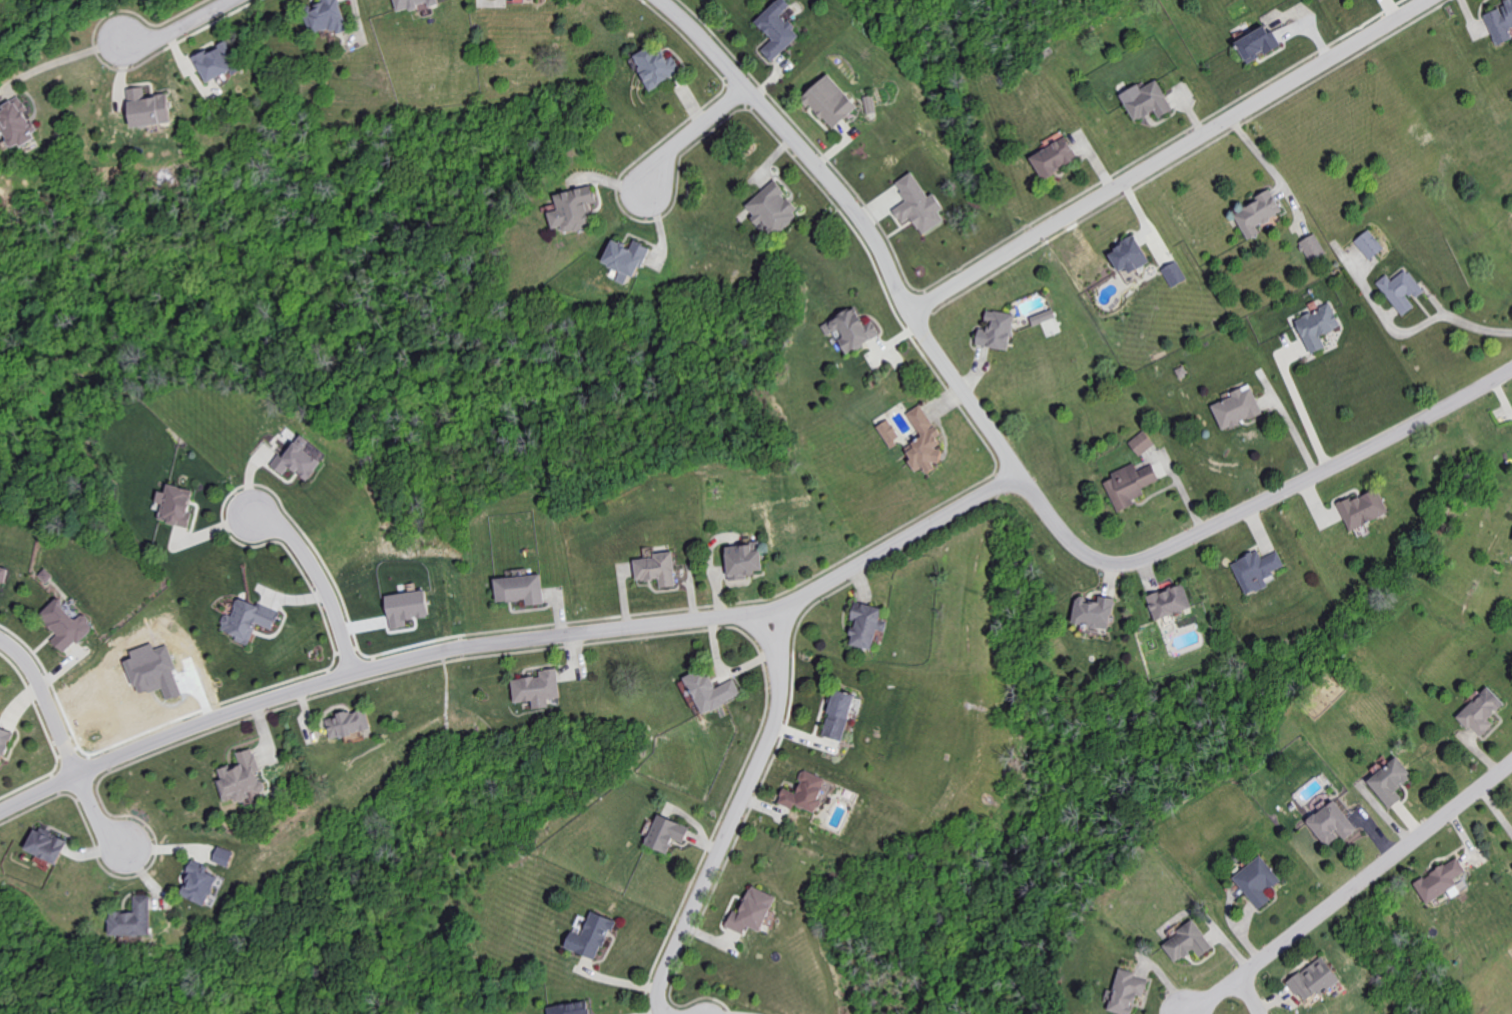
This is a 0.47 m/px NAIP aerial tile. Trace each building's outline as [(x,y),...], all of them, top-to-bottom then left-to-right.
[(347,27),(339,0),(321,0),(322,3),(302,9),(311,38),(347,27)] [(396,12),(427,5),(428,8),(439,5),(437,0),(393,0),(396,12)] [(800,35),(782,15),(791,6),(786,0),(779,0),(756,21),(773,39),(761,49),(772,61),(800,35)] [(1497,46),(1511,40),(1511,34),(1510,28),(1511,27),(1511,0),(1505,0),(1504,0),(1506,7),(1485,15),(1497,46)] [(1269,34),(1265,27),(1235,43),(1247,65),(1281,46),(1273,32),(1269,34)] [(237,57),(228,39),(193,57),(205,82),(231,69),(227,62),(237,57)] [(632,56),(652,89),(683,70),(674,56),(668,60),(657,41),(632,56)] [(858,105),(828,72),(802,96),(833,129),(858,105)] [(1173,110),(1159,79),(1141,88),(1139,84),(1121,92),(1134,121),(1156,110),(1159,117),(1173,110)] [(166,94),(144,94),(144,86),(127,87),(128,124),(167,123),(166,94)] [(868,114),(878,112),(874,94),(865,97),(868,114)] [(36,137),(26,112),(27,111),(21,97),(0,105),(0,118),(1,120),(0,121),(0,127),(8,148),(36,137)] [(1030,154),(1040,177),(1077,160),(1067,137),(1030,154)] [(946,221),(940,211),(944,208),(934,192),(928,196),(913,171),(896,182),(907,201),(893,209),(902,224),(912,218),(923,235),(946,221)] [(774,181),(744,206),(759,225),(763,222),(774,236),(801,214),(774,181)] [(548,212),(553,228),(562,226),(564,232),(593,224),(587,204),(597,201),(592,183),(555,194),(559,209),(548,212)] [(1249,239),(1261,232),(1257,226),(1283,211),(1272,190),(1233,211),(1249,239)] [(1355,241),(1370,260),(1385,247),(1370,228),(1355,241)] [(1300,241),(1312,263),(1328,254),(1316,232),(1300,241)] [(1118,271),(1126,267),(1129,272),(1149,262),(1136,235),(1107,249),(1118,271)] [(649,246),(634,240),(631,246),(611,238),(601,262),(619,269),(615,279),(624,283),(628,273),(637,277),(649,246)] [(1163,267),(1170,286),(1186,279),(1179,260),(1163,267)] [(1403,316),(1417,305),(1413,300),(1425,291),(1407,268),(1392,280),(1387,274),(1376,282),(1403,316)] [(1341,326),(1331,303),(1295,319),(1310,353),(1326,346),(1321,335),(1341,326)] [(822,324),(830,338),(837,334),(847,353),(881,335),(873,319),(864,324),(855,306),(822,324)] [(1014,313),(988,309),(986,329),(979,328),(976,344),(1009,349),(1014,313)] [(1030,315),(1032,324),(1056,318),(1054,309),(1030,315)] [(1212,405),(1222,430),(1263,413),(1250,383),(1231,391),(1233,396),(1212,405)] [(907,413),(921,435),(911,442),(914,447),(904,453),(916,471),(923,467),(927,473),(936,467),(934,465),(945,457),(934,439),(941,435),(921,404),(907,413)] [(901,438),(889,419),(877,426),(890,446),(901,438)] [(1129,441),(1139,456),(1155,445),(1145,430),(1129,441)] [(272,466),(284,475),(291,467),(309,480),(323,461),(306,448),(311,440),(302,434),(285,456),(281,453),(272,466)] [(1117,511),(1135,504),(1133,499),(1145,494),(1142,487),(1159,480),(1153,464),(1137,470),(1135,463),(1111,473),(1113,478),(1105,482),(1117,511)] [(193,489),(167,484),(165,492),(158,490),(155,502),(161,503),(158,521),(186,526),(193,489)] [(1350,530),(1389,512),(1378,487),(1338,505),(1350,530)] [(763,570),(760,542),(725,546),(728,579),(755,577),(755,571),(763,570)] [(1245,595),(1268,585),(1264,576),(1285,567),(1278,550),(1261,557),(1259,550),(1231,561),(1245,595)] [(634,559),(636,580),(659,578),(660,587),(677,586),(673,551),(652,553),(653,557),(634,559)] [(0,564),(0,589),(3,590),(8,565),(0,564)] [(496,601),(526,600),(527,605),(544,604),(543,575),(495,577),(496,601)] [(1155,620),(1192,607),(1184,583),(1147,595),(1155,620)] [(390,629),(408,626),(407,619),(429,616),(425,590),(385,595),(390,629)] [(1072,623),(1110,628),(1114,597),(1099,595),(1098,602),(1086,600),(1087,597),(1076,595),(1072,623)] [(279,612),(239,596),(231,616),(226,614),(219,629),(236,636),(234,640),(248,646),(257,623),(272,629),(279,612)] [(94,625),(82,613),(76,619),(55,598),(39,616),(57,634),(51,641),(65,655),(94,625)] [(882,607),(855,601),(851,619),(855,620),(849,644),(872,649),(882,607)] [(533,709),(549,707),(548,699),(561,697),(558,668),(540,670),(541,676),(512,679),(514,702),(532,700),(533,709)] [(734,679),(716,687),(710,674),(703,678),(699,669),(684,676),(701,714),(742,695),(734,679)] [(1489,719),(1505,704),(1489,686),(1457,716),(1469,730),(1472,726),(1482,736),(1494,724),(1489,719)] [(822,735),(842,741),(855,694),(834,689),(822,735)] [(371,729),(366,708),(325,717),(330,739),(371,729)] [(0,727),(0,761),(10,731),(0,727)] [(240,764),(218,768),(224,803),(250,798),(249,794),(263,792),(260,771),(259,771),(255,748),(237,752),(240,764)] [(1390,808),(1403,798),(1397,790),(1414,776),(1398,757),(1368,781),(1390,808)] [(827,778),(804,770),(796,792),(783,788),(778,803),(794,808),(795,805),(815,812),(827,778)] [(1345,840),(1358,829),(1334,800),(1307,821),(1327,846),(1341,835),(1345,840)] [(690,827),(657,814),(645,845),(668,854),(674,839),(684,843),(690,827)] [(23,851),(57,864),(66,839),(33,826),(23,851)] [(212,860),(228,867),(234,852),(218,846),(212,860)] [(1265,892),(1281,879),(1261,855),(1234,878),(1260,909),(1271,899),(1265,892)] [(180,894),(203,906),(218,878),(206,872),(209,867),(193,858),(186,871),(191,873),(180,894)] [(1414,881),(1426,903),(1458,885),(1455,878),(1466,872),(1458,858),(1414,881)] [(745,934),(748,926),(761,932),(775,896),(750,886),(740,912),(733,909),(726,927),(745,934)] [(110,936),(151,935),(150,895),(134,895),(135,911),(109,912),(110,936)] [(614,920),(591,911),(581,935),(571,931),(564,947),(597,961),(614,920)] [(1162,943),(1176,963),(1195,950),(1200,957),(1214,948),(1196,920),(1162,943)] [(1288,982),(1305,1004),(1339,978),(1322,956),(1288,982)] [(1149,980),(1136,978),(1137,972),(1119,968),(1110,1011),(1122,1013),(1133,1013),(1137,995),(1145,997),(1149,980)] [(586,1000),(546,1008),(548,1013),(589,1013),(586,1000)]
